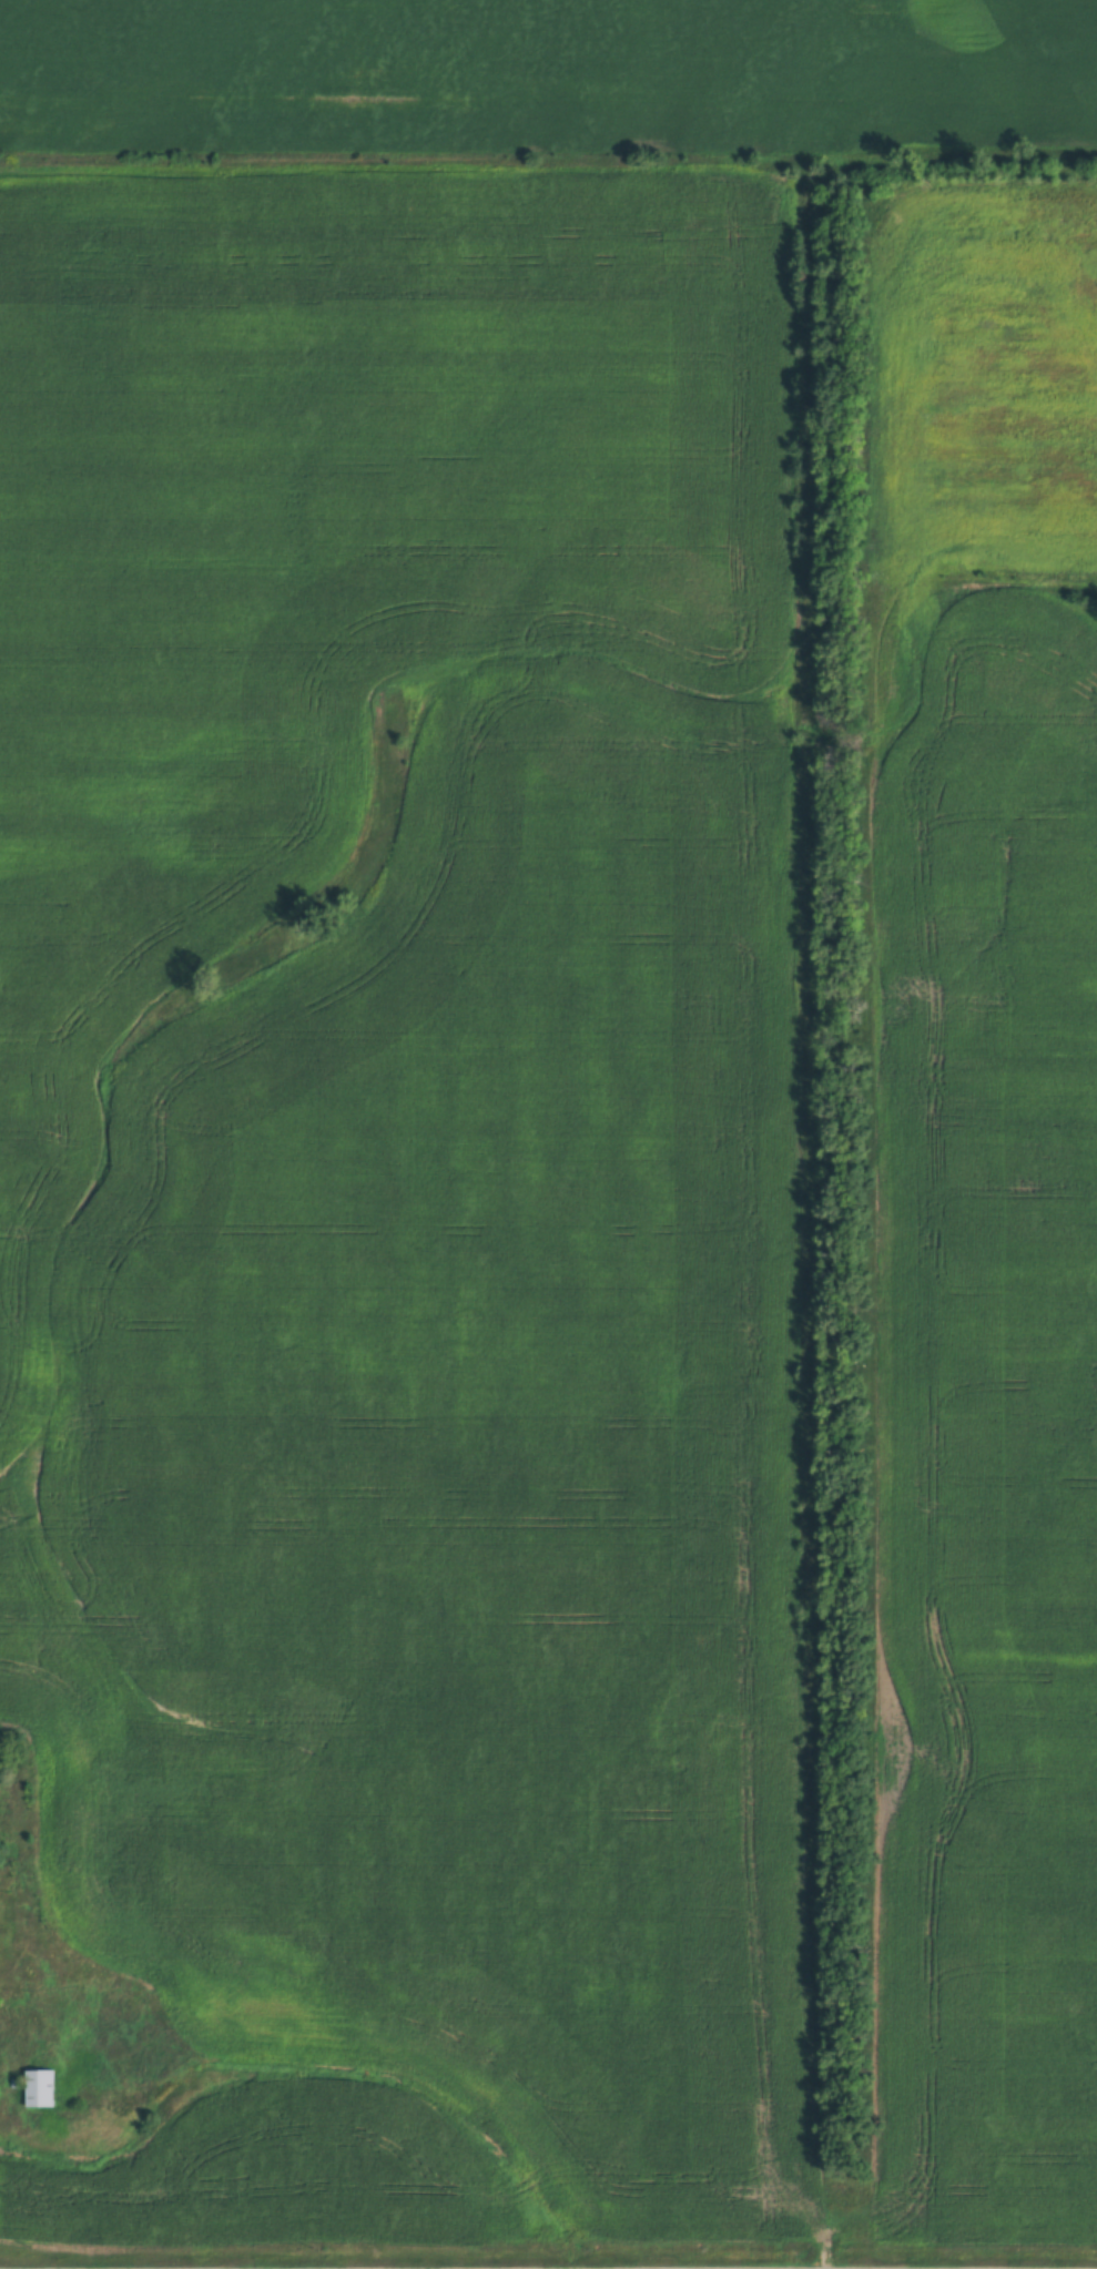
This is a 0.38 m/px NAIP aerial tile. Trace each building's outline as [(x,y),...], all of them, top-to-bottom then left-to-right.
[(53,2109),(53,2071),(26,2071),(26,2109),(53,2109)]
